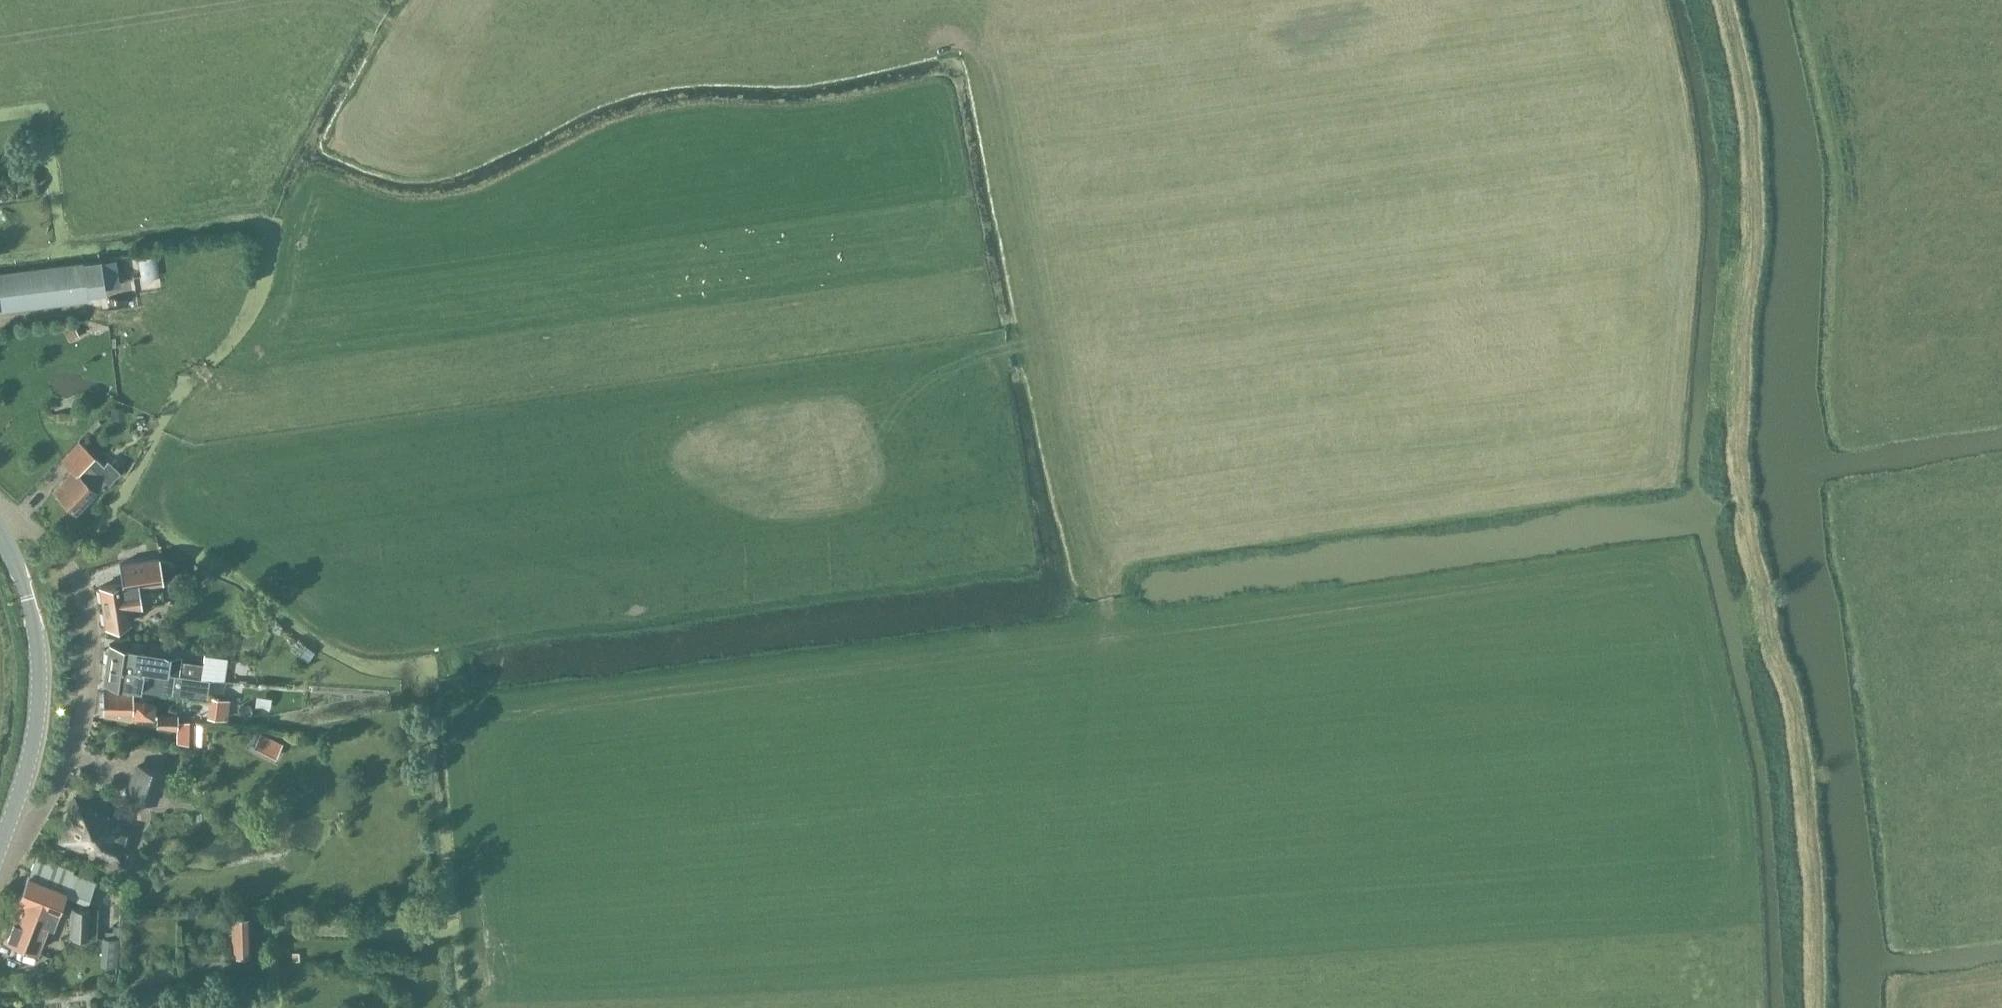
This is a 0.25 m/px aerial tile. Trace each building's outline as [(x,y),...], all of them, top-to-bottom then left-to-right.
[(14,193),(11,173),(0,175),(0,195),(14,193)] [(158,257),(139,259),(142,280),(161,278),(158,257)] [(102,260),(85,262),(0,273),(0,312),(90,300),(90,295),(107,293),(102,260)] [(65,332),(70,341),(80,336),(75,327),(65,332)] [(113,407),(113,419),(125,418),(125,406),(113,407)] [(76,511),(96,491),(95,490),(106,478),(110,482),(120,471),(108,459),(105,463),(80,439),(61,459),(72,471),(54,490),(76,511)] [(120,565),(124,583),(101,587),(107,626),(131,623),(129,609),(143,606),(139,586),(164,582),(160,558),(120,565)] [(111,645),(108,664),(200,678),(202,663),(180,659),(181,655),(111,645)] [(227,658),(203,655),(202,663),(200,678),(210,679),(223,681),(227,658)] [(105,683),(141,689),(207,697),(210,679),(200,678),(108,664),(105,683)] [(119,717),(119,710),(132,711),(132,714),(154,715),(155,702),(144,698),(134,698),(134,691),(105,690),(104,716),(119,717)] [(177,721),(177,716),(157,715),(157,728),(176,729),(177,721)] [(259,729),(251,745),(275,757),(283,741),(259,729)] [(127,794),(158,805),(167,774),(136,764),(127,794)] [(121,825),(125,812),(75,795),(60,841),(95,852),(94,856),(124,866),(135,831),(121,825)] [(78,874),(73,872),(74,870),(36,855),(15,911),(4,939),(37,952),(48,924),(53,925),(64,895),(66,889),(89,898),(96,881),(78,874)] [(72,906),(71,936),(98,937),(99,907),(72,906)] [(250,915),(232,915),(234,954),(251,954),(250,915)] [(90,997),(90,1007),(108,1007),(107,996),(90,997)]
